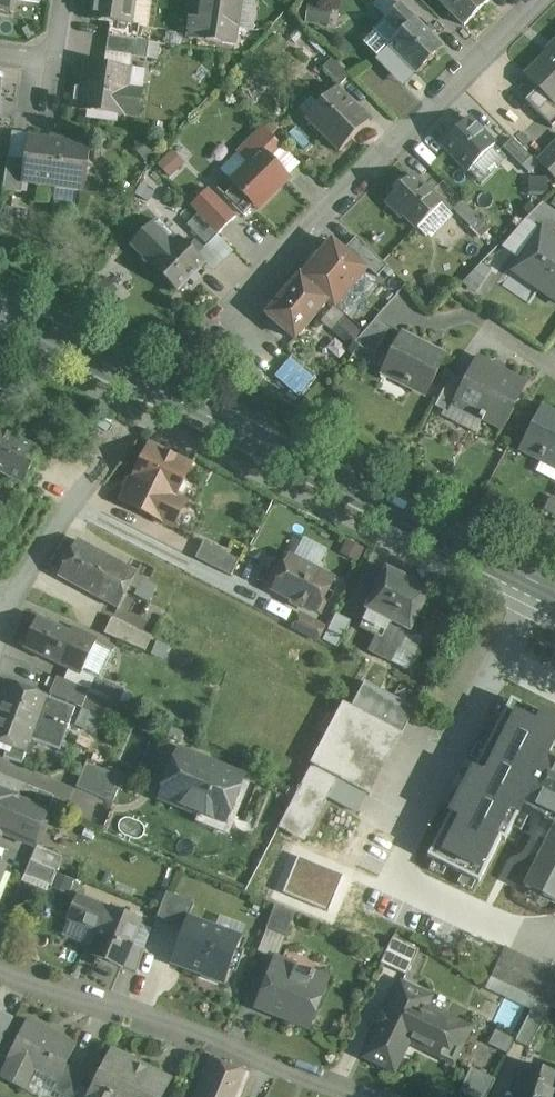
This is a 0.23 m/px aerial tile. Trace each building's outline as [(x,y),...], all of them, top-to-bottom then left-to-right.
[(10,13),(12,0),(0,0),(0,11),(10,13)] [(129,25),(133,0),(95,0),(92,19),(110,22),(129,25)] [(191,40),(234,46),(236,30),(246,31),(251,0),(202,0),(199,23),(191,22),(188,39),(191,40)] [(440,2),(464,26),(489,1),(487,0),(442,0),(440,2)] [(416,75),(439,52),(442,49),(414,20),(413,20),(399,6),(391,14),(386,19),(387,20),(375,32),(377,35),(366,46),(377,58),(388,47),(416,75)] [(110,22),(108,38),(136,42),(139,26),(129,25),(110,22)] [(136,42),(108,38),(106,54),(136,58),(138,42),(136,42)] [(149,44),(138,42),(136,58),(146,59),(149,44)] [(546,55),(546,56),(525,76),(554,106),(554,46),(546,55)] [(349,77),(338,66),(331,60),(322,69),(339,86),(349,77)] [(126,93),(130,70),(86,64),(79,110),(123,116),(126,93)] [(336,89),(317,108),(306,119),(339,152),(369,122),(336,89)] [(554,106),(538,89),(530,97),(525,102),(552,129),(554,126),(554,106)] [(123,116),(137,118),(141,95),(126,93),(123,116)] [(494,146),(480,131),(479,131),(468,120),(442,146),(455,159),(455,160),(457,158),(469,171),(494,146)] [(264,130),(271,136),(276,131),(269,124),(264,130)] [(264,130),(263,128),(236,154),(247,165),(261,151),(269,159),(280,149),(281,147),(271,136),(264,130)] [(83,191),(90,145),(28,137),(25,160),(22,182),(83,191)] [(503,149),(515,161),(522,167),(531,158),(514,140),(513,139),(503,149)] [(544,155),(537,163),(554,181),(554,144),(544,155)] [(269,159),(261,151),(247,165),(230,182),(234,187),(225,196),(244,215),(253,206),(258,210),(289,179),(269,159)] [(234,187),(230,182),(247,165),(236,154),(220,171),(227,178),(217,188),(225,196),(234,187)] [(25,160),(7,158),(3,190),(20,192),(22,182),(25,160)] [(548,195),(548,177),(529,176),(528,194),(548,195)] [(425,237),(425,236),(426,236),(431,231),(434,233),(452,216),(412,177),(387,202),(398,213),(400,211),(425,237)] [(443,182),(434,191),(453,211),(462,202),(443,182)] [(190,206),(220,234),(238,215),(208,187),(190,206)] [(462,202),(453,211),(471,228),(480,219),(462,202)] [(552,210),(551,210),(542,204),(525,220),(540,231),(541,229),(553,238),(554,236),(554,213),(552,210)] [(187,225),(207,245),(208,246),(218,235),(199,215),(198,215),(187,225)] [(150,266),(153,269),(154,270),(177,293),(205,265),(197,257),(203,250),(199,246),(195,242),(188,249),(178,238),(169,247),(148,227),(130,245),(150,266)] [(541,230),(512,271),(554,301),(554,239),(541,230)] [(338,248),(365,271),(375,260),(348,237),(338,248)] [(338,248),(331,243),(321,255),(319,253),(310,265),(309,266),(311,267),(301,279),(328,301),(335,307),(365,271),(338,248)] [(301,279),(299,277),(266,316),(295,340),(328,301),(301,279)] [(363,331),(345,317),(333,332),(350,346),(363,331)] [(375,356),(380,346),(380,345),(389,329),(374,322),(354,345),(375,356)] [(387,374),(388,375),(389,375),(426,394),(445,358),(405,338),(387,374)] [(275,380),(301,399),(319,375),(293,356),(275,380)] [(502,430),(512,410),(525,384),(478,359),(454,405),(502,430)] [(465,383),(459,379),(458,379),(451,376),(435,407),(449,414),(465,383)] [(543,409),(522,449),(524,450),(525,448),(526,448),(554,463),(554,416),(543,409)] [(24,483),(39,451),(35,449),(0,432),(0,471),(24,483)] [(149,445),(133,478),(174,498),(190,466),(176,459),(175,458),(174,457),(164,453),(149,445)] [(184,503),(174,498),(133,478),(132,478),(131,478),(120,501),(172,526),(184,503)] [(136,573),(104,556),(77,541),(76,542),(70,556),(85,564),(87,562),(99,569),(99,570),(97,573),(98,574),(104,577),(126,591),(127,591),(136,573)] [(238,561),(229,556),(228,556),(203,543),(196,558),(230,575),(238,561)] [(58,577),(90,594),(117,609),(126,592),(104,577),(97,574),(96,573),(98,570),(98,569),(87,563),(85,565),(69,556),(58,577)] [(333,580),(332,579),(331,579),(289,557),(272,590),(276,592),(316,612),(317,612),(333,580)] [(413,654),(414,652),(414,651),(421,638),(411,632),(431,591),(386,569),(365,610),(365,611),(368,613),(361,628),(377,636),(369,652),(389,662),(390,662),(398,646),(413,654)] [(135,595),(136,596),(148,601),(155,587),(155,586),(142,580),(135,595)] [(292,628),(312,638),(313,638),(317,640),(325,628),(299,615),(292,628)] [(326,636),(324,640),(325,641),(338,647),(351,622),(337,615),(326,636)] [(24,649),(63,667),(64,667),(79,675),(96,639),(73,628),(69,634),(38,619),(24,648),(24,649)] [(145,651),(150,640),(151,637),(151,636),(111,619),(104,634),(144,651),(145,651)] [(124,689),(108,682),(107,682),(95,676),(88,690),(118,703),(119,702),(124,689)] [(49,694),(61,699),(81,708),(88,691),(57,677),(49,694)] [(3,745),(4,745),(7,746),(8,747),(4,758),(19,763),(21,763),(25,753),(46,697),(8,683),(0,703),(0,744),(3,745)] [(345,703),(282,826),(308,840),(337,784),(371,801),(417,710),(367,684),(355,708),(345,703)] [(89,691),(83,705),(83,706),(82,708),(82,709),(105,718),(112,701),(111,700),(89,691)] [(535,777),(536,776),(545,758),(545,757),(547,758),(547,757),(554,741),(554,722),(505,697),(423,860),(480,888),(522,803),(535,777)] [(33,754),(38,743),(38,742),(37,741),(31,739),(26,751),(27,752),(33,754)] [(243,777),(183,752),(182,752),(179,751),(178,751),(159,798),(200,815),(201,814),(205,806),(228,815),(243,777)] [(546,758),(545,758),(522,803),(554,820),(554,762),(546,758)] [(122,779),(121,778),(86,764),(76,786),(76,788),(77,788),(112,803),(113,802),(122,779)] [(15,796),(20,784),(0,775),(0,790),(15,796)] [(1,835),(2,834),(30,846),(45,812),(45,811),(17,799),(16,799),(17,798),(16,797),(0,790),(0,837),(1,835)] [(525,886),(554,901),(554,827),(525,886)] [(36,846),(31,858),(30,860),(31,861),(55,871),(61,857),(36,846)] [(29,863),(26,871),(26,872),(24,875),(25,875),(49,885),(50,885),(55,872),(30,861),(29,863)] [(50,886),(70,893),(75,878),(56,872),(50,886)] [(0,888),(0,901),(6,903),(14,876),(4,873),(0,888)] [(194,903),(166,892),(166,893),(157,917),(183,927),(186,918),(188,918),(194,903)] [(108,911),(100,908),(99,907),(77,898),(68,919),(100,932),(91,956),(121,968),(140,921),(110,909),(108,911)] [(283,940),(294,914),(295,913),(293,912),(275,904),(265,932),(265,933),(283,940)] [(241,939),(222,932),(187,919),(170,963),(202,974),(203,975),(202,977),(202,978),(223,986),(241,939)] [(406,975),(417,954),(418,951),(418,950),(392,939),(380,963),(382,964),(406,975)] [(122,968),(125,969),(126,969),(135,973),(144,951),(131,946),(122,967),(122,968)] [(505,949),(504,950),(502,954),(491,977),(493,978),(554,1007),(554,973),(505,949)] [(308,1029),(323,992),(328,980),(314,975),(314,974),(315,971),(313,970),(312,973),(311,974),(310,974),(307,980),(306,981),(293,976),(296,968),(296,967),(275,959),(259,999),(260,1000),(291,1012),(291,1013),(289,1021),(308,1029)] [(401,985),(386,1016),(366,1058),(394,1071),(409,1040),(454,1062),(470,1029),(426,1007),(425,1007),(429,999),(429,998),(401,985)] [(13,1019),(13,1018),(11,1017),(0,1011),(0,1044),(13,1019)] [(529,1049),(532,1044),(542,1024),(529,1017),(528,1017),(527,1019),(516,1041),(516,1042),(517,1042),(529,1049)] [(34,1072),(41,1075),(56,1083),(75,1046),(27,1022),(9,1058),(9,1059),(11,1060),(1,1079),(24,1090),(34,1072)] [(495,1032),(490,1045),(507,1052),(513,1039),(495,1032)] [(167,1082),(113,1053),(112,1055),(90,1096),(160,1096),(167,1082)] [(241,1092),(241,1091),(247,1077),(246,1077),(211,1062),(210,1064),(196,1096),(239,1096),(241,1092)] [(554,1094),(554,1092),(554,1075),(524,1066),(514,1096),(554,1096),(554,1094)] [(65,1067),(65,1068),(52,1092),(62,1096),(75,1096),(76,1096),(85,1077),(66,1067),(65,1067)] [(488,1095),(488,1094),(494,1081),(471,1069),(459,1093),(468,1096),(487,1096),(488,1095)]
